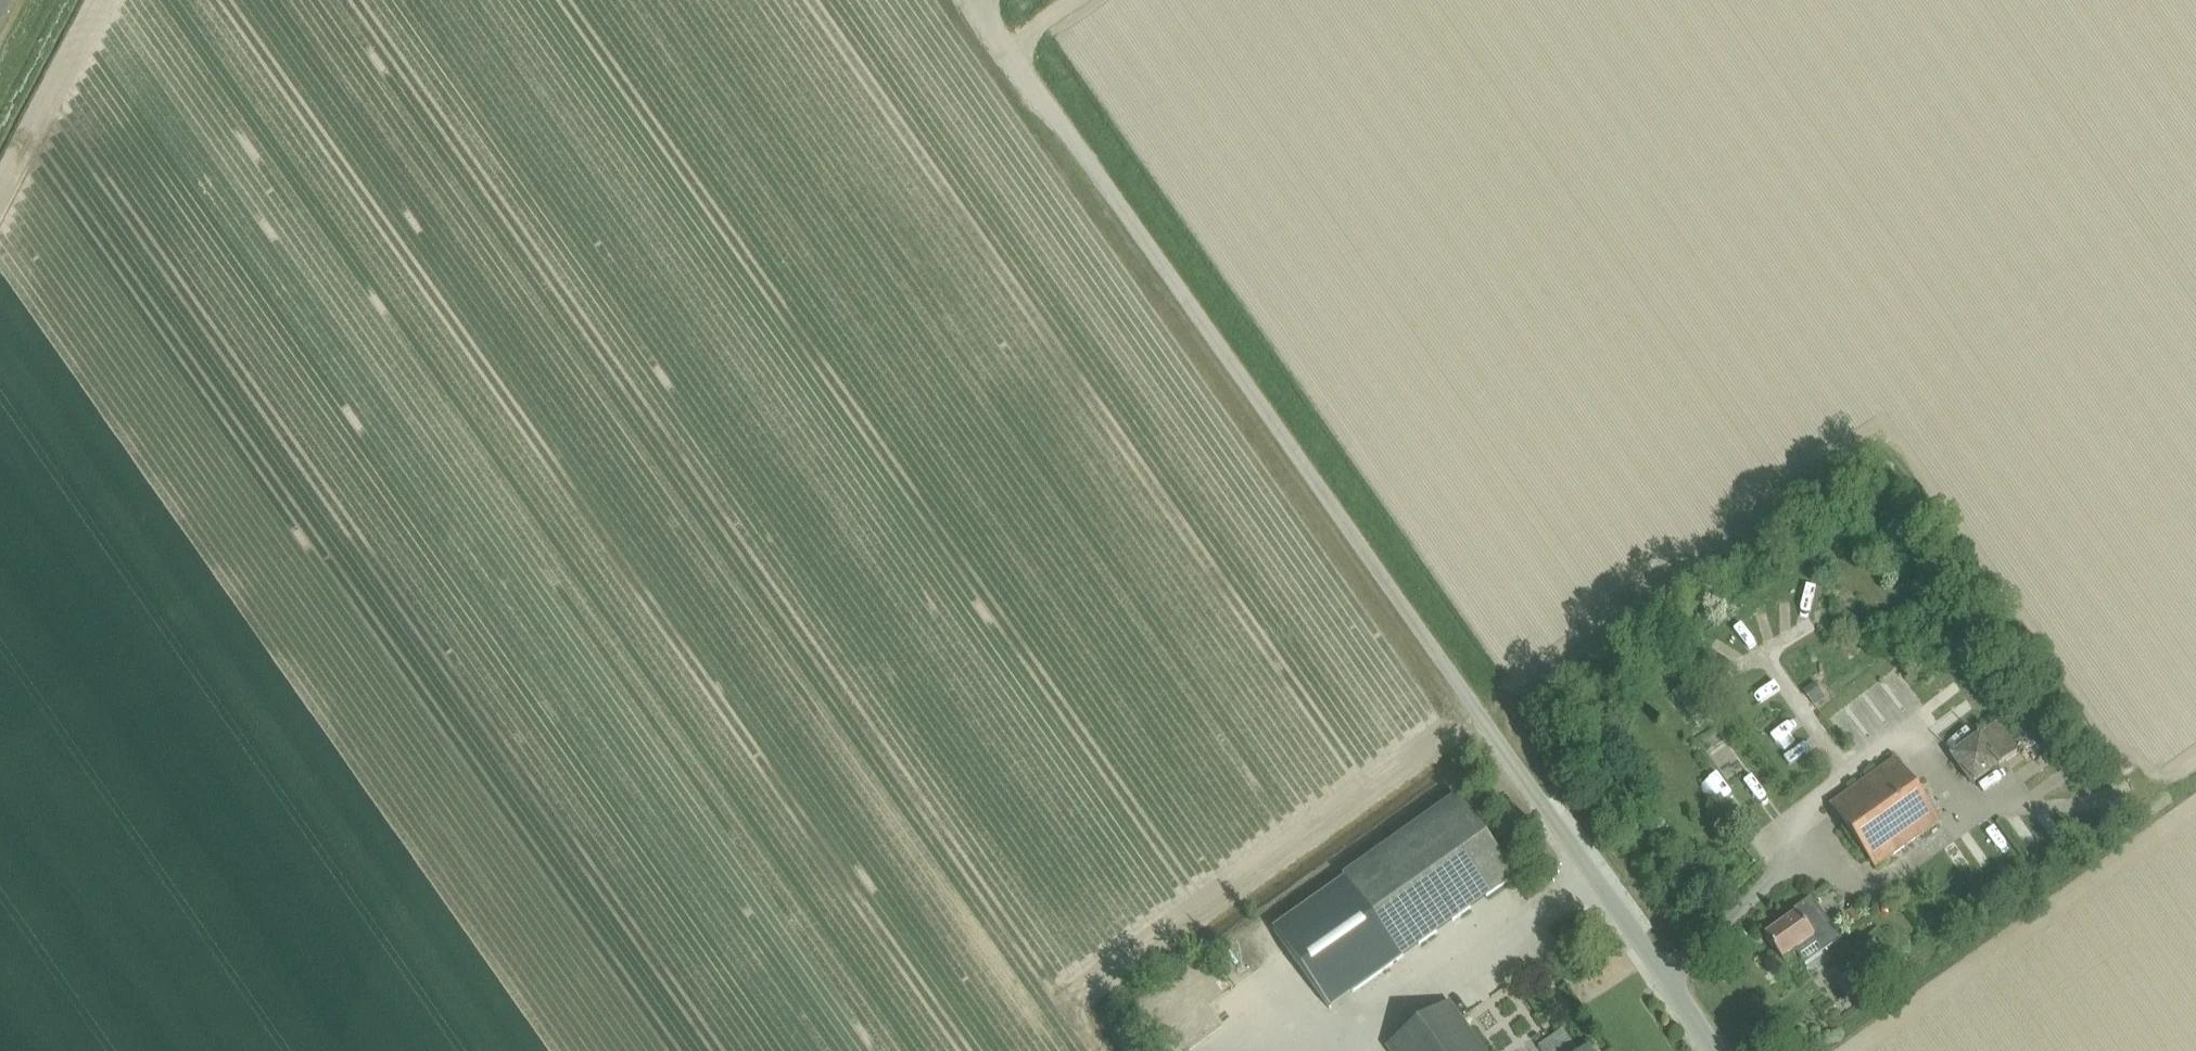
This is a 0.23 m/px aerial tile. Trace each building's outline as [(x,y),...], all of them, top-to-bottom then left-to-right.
[(1994,724),(1950,756),(1970,784),(2013,753),(1994,724)] [(1894,759),(1831,804),(1875,867),(1939,822),(1894,759)] [(1344,878),(1400,957),(1515,877),(1459,797),(1344,878)] [(1400,957),(1344,878),(1274,929),(1329,1007),(1400,957)] [(1781,959),(1794,950),(1805,965),(1841,939),(1811,897),(1792,910),(1795,914),(1764,936),(1781,959)] [(1449,1001),(1386,1046),(1390,1050),(1484,1050),(1449,1001)] [(1563,1029),(1538,1047),(1542,1050),(1579,1050),(1563,1029)]
